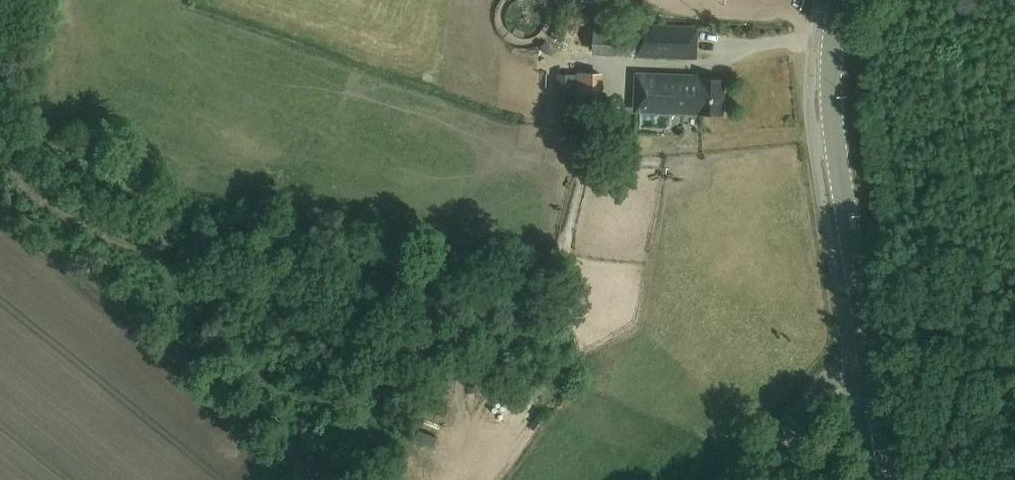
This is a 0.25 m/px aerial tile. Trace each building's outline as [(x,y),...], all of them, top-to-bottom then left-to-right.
[(698,25),(639,23),(639,55),(697,57),(698,25)] [(635,33),(596,32),(596,50),(634,52),(635,33)] [(636,106),(684,107),(684,106),(697,106),(697,112),(723,112),(724,78),(695,77),(695,75),(637,73),(636,106)] [(574,112),(575,75),(561,75),(560,112),(574,112)]
